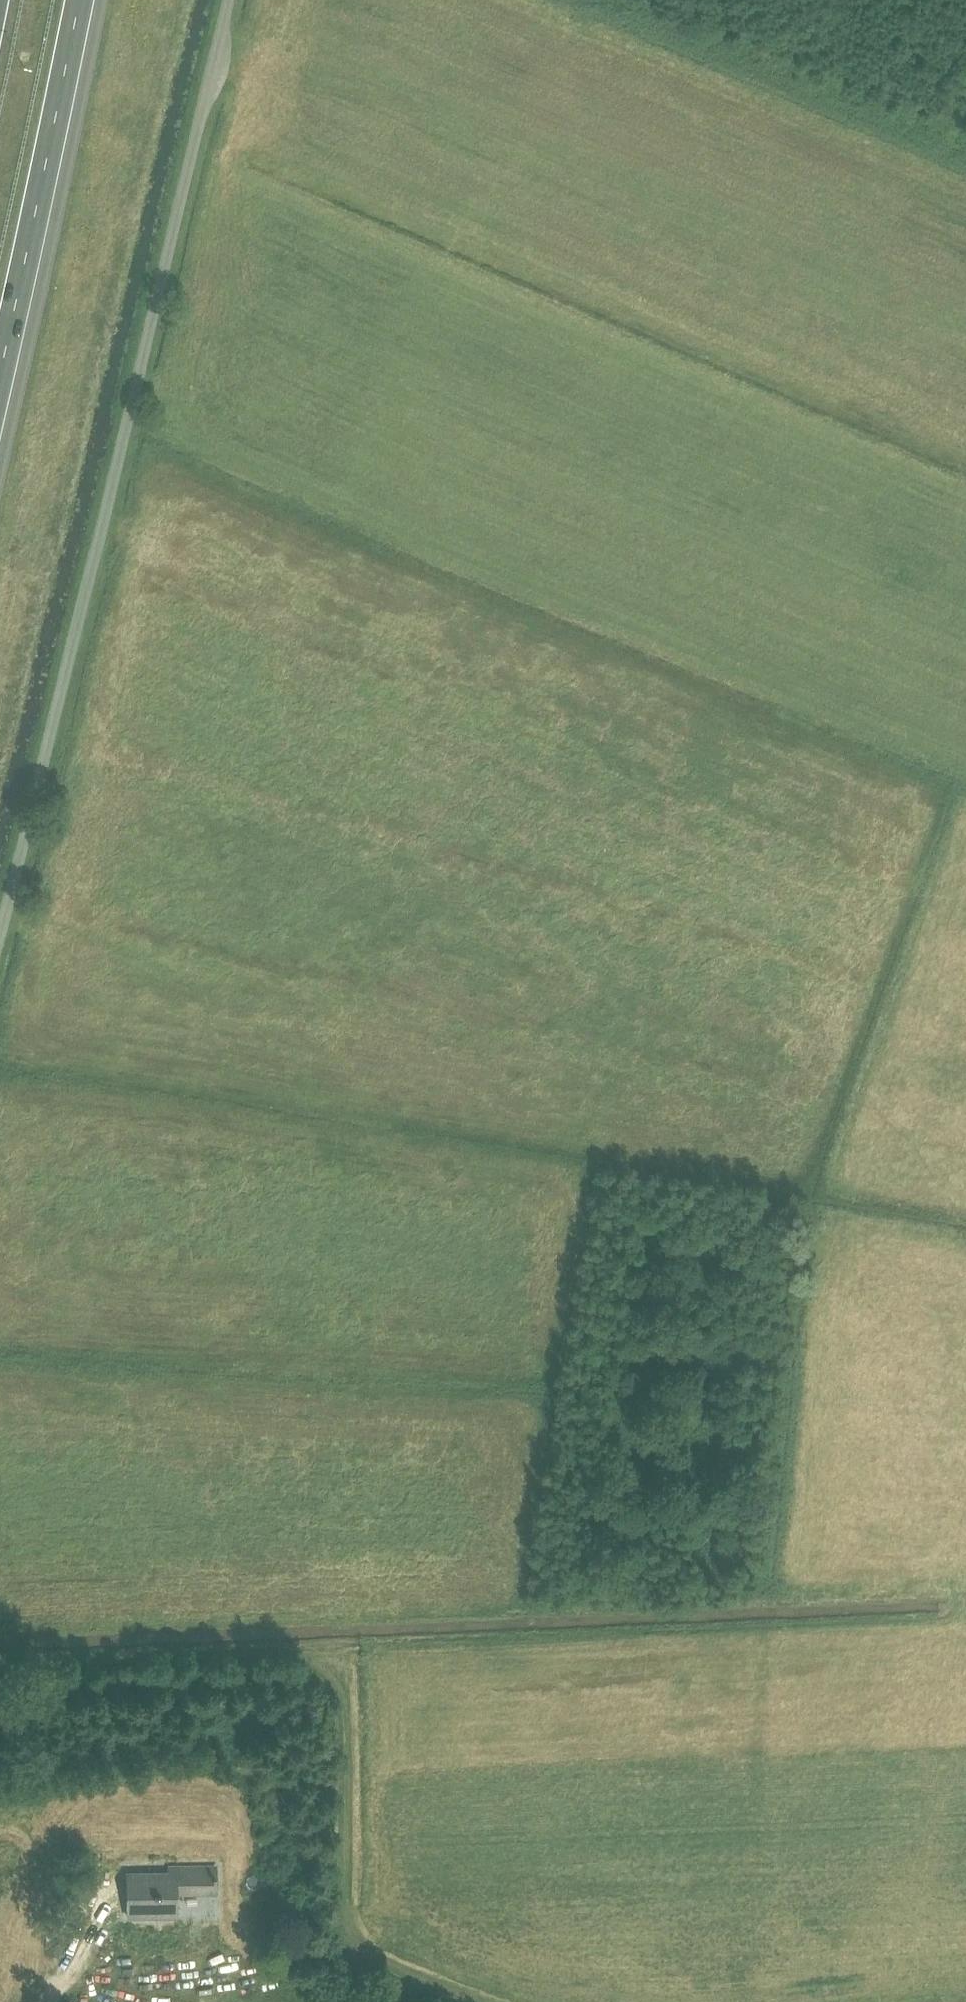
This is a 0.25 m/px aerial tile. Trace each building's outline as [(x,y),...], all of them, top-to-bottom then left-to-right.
[(215,1867),(169,1867),(169,1873),(127,1874),(128,1916),(176,1915),(175,1893),(216,1893),(215,1867)]
